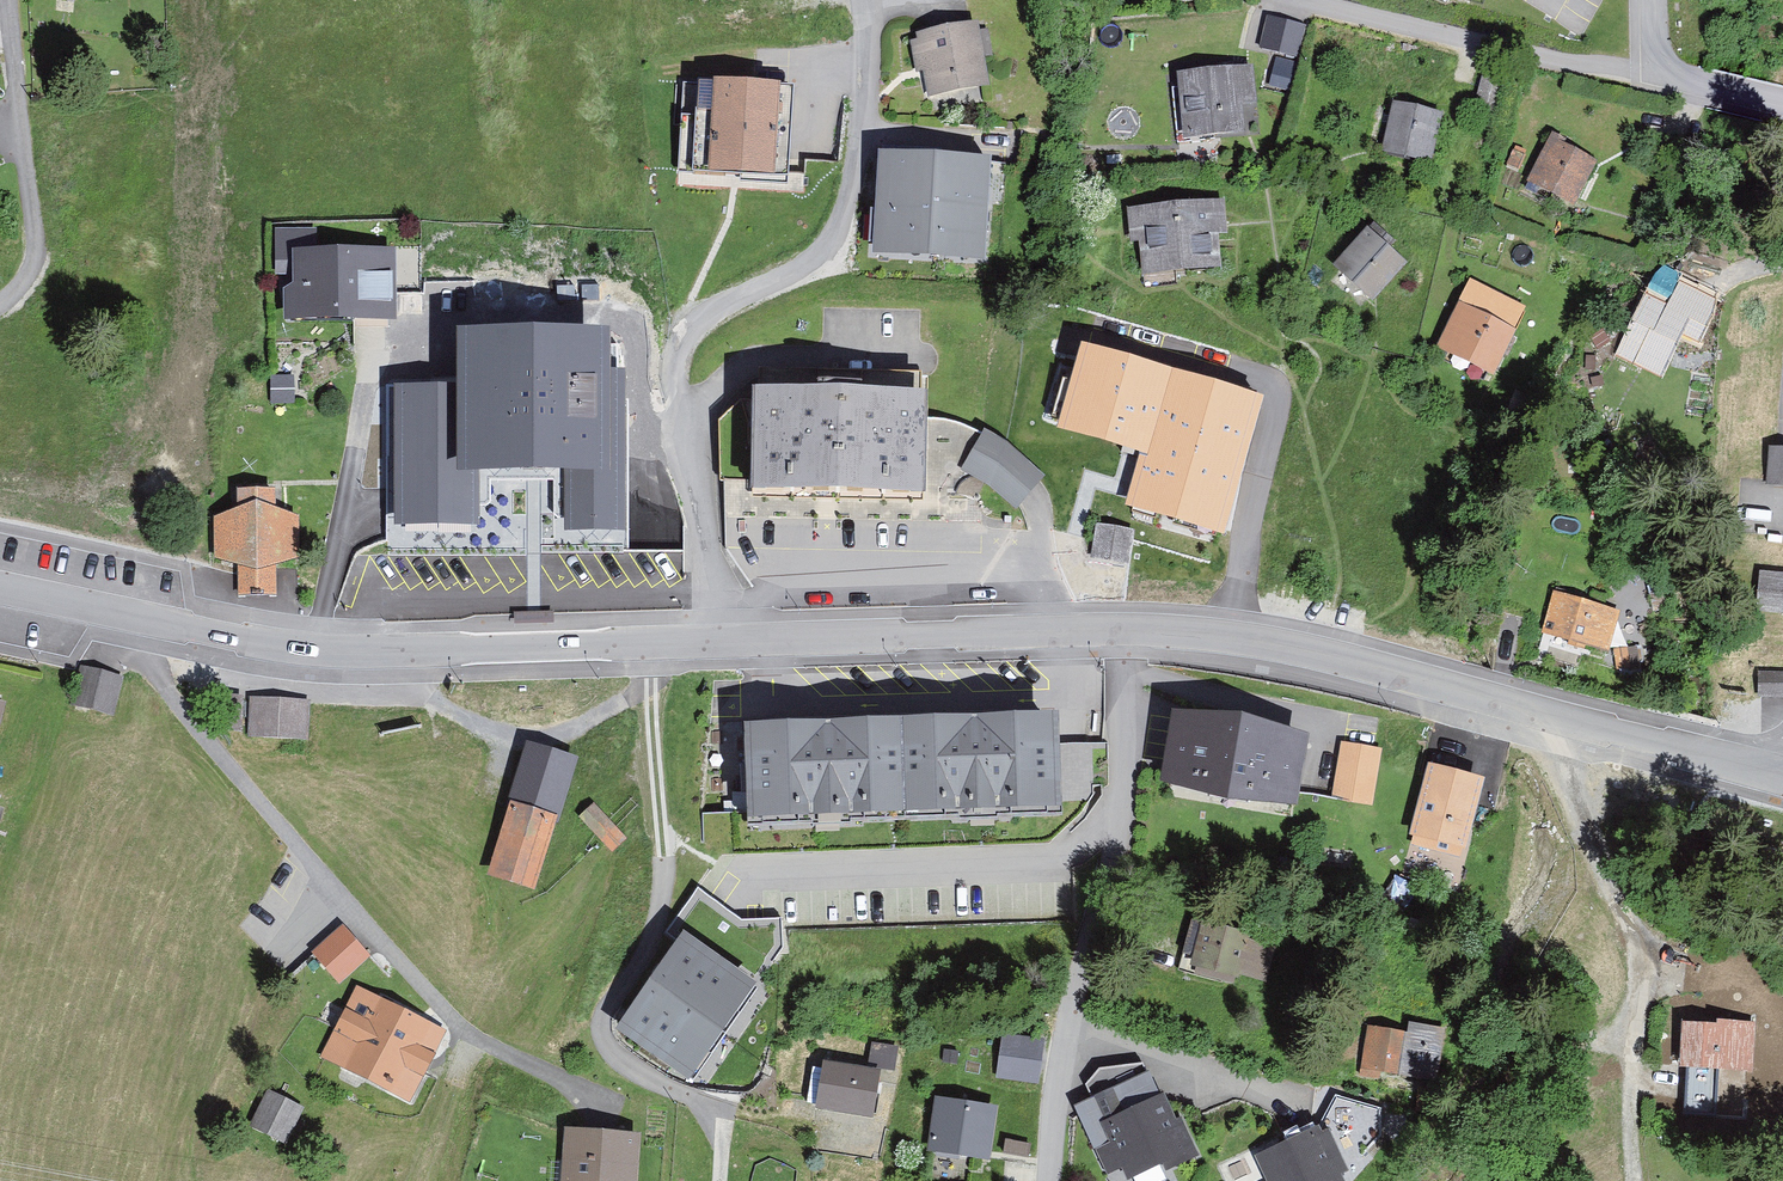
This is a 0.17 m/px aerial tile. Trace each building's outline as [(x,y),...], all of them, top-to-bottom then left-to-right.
[(1304,26),(1266,16),(1258,48),(1296,58),(1304,26)] [(973,36),(972,31),(926,40),(927,46),(913,48),(917,67),(931,65),(935,87),(981,78),(978,60),(991,58),(987,34),(973,36)] [(1251,64),(1177,72),(1185,141),(1258,133),(1251,64)] [(1496,110),(1504,79),(1487,75),(1480,106),(1496,110)] [(743,168),(788,171),(792,100),(748,97),(749,89),(698,86),(693,174),(742,177),(743,168)] [(1398,110),(1396,116),(1391,115),(1383,147),(1407,153),(1409,148),(1424,152),(1432,119),(1398,110)] [(1551,136),(1531,174),(1569,195),(1586,164),(1554,147),(1558,140),(1551,136)] [(983,259),(988,165),(879,158),(876,215),(890,216),(888,247),(936,250),(936,256),(983,259)] [(1219,206),(1134,215),(1141,274),(1225,265),(1219,206)] [(1367,232),(1339,263),(1369,290),(1397,260),(1367,232)] [(279,294),(289,323),(350,322),(350,312),(422,312),(422,293),(390,293),(388,253),(327,255),(327,261),(310,262),(309,233),(276,233),(277,262),(301,262),(302,286),(293,286),(279,294)] [(1722,300),(1679,279),(1668,302),(1645,291),(1614,354),(1662,377),(1683,335),(1700,343),(1722,300)] [(1507,329),(1464,307),(1442,349),(1485,371),(1498,347),(1507,351),(1513,341),(1503,336),(1507,329)] [(386,384),(386,513),(396,513),(396,524),(478,523),(478,470),(563,470),(564,528),(627,527),(626,370),(612,370),(611,326),(458,327),(459,384),(386,384)] [(1228,535),(1268,394),(1082,341),(1057,429),(1141,453),(1126,507),(1228,535)] [(912,457),(918,457),(919,379),(759,378),(758,454),(765,454),(764,496),(911,499),(912,457)] [(274,380),(275,405),(293,405),(292,379),(274,380)] [(980,426),(958,464),(1021,502),(1044,464),(980,426)] [(1775,454),(1773,480),(1782,481),(1782,455),(1775,454)] [(241,515),(220,521),(222,561),(242,567),(243,597),(276,596),(275,566),(295,559),(295,519),(275,513),(273,492),(241,493),(241,515)] [(1100,531),(1097,552),(1126,556),(1129,536),(1100,531)] [(1759,606),(1782,608),(1782,571),(1762,569),(1759,606)] [(1563,593),(1553,629),(1605,644),(1616,609),(1563,593)] [(81,704),(116,715),(127,681),(92,670),(81,704)] [(1759,694),(1782,695),(1782,674),(1760,674),(1759,694)] [(261,698),(258,734),(312,738),(315,702),(261,698)] [(230,730),(250,731),(251,702),(232,701),(230,730)] [(1160,778),(1295,802),(1307,733),(1173,709),(1160,778)] [(1057,712),(908,716),(911,810),(1060,805),(1060,786),(1058,744),(1057,712)] [(749,817),(911,810),(908,716),(745,722),(749,817)] [(1104,742),(1058,744),(1060,786),(1106,784),(1104,742)] [(1346,745),(1336,798),(1372,804),(1381,751),(1346,745)] [(535,752),(518,805),(521,806),(501,867),(534,878),(554,818),(558,819),(576,765),(535,752)] [(1476,786),(1432,774),(1414,843),(1453,854),(1456,843),(1461,844),(1476,786)] [(592,807),(582,817),(613,848),(623,838),(592,807)] [(1782,866),(1782,858),(1767,853),(1762,868),(1780,874),(1782,866)] [(1416,891),(1396,880),(1385,895),(1405,906),(1416,891)] [(1210,925),(1192,920),(1179,969),(1222,981),(1224,975),(1233,978),(1235,971),(1264,979),(1272,948),(1209,930),(1210,925)] [(682,929),(615,1027),(689,1079),(757,980),(682,929)] [(369,958),(345,931),(291,979),(315,1006),(369,958)] [(360,990),(330,1056),(412,1094),(442,1029),(360,990)] [(1750,1066),(1753,1027),(1686,1022),(1682,1061),(1750,1066)] [(1413,1036),(1377,1030),(1369,1067),(1438,1081),(1449,1030),(1423,1025),(1422,1030),(1415,1029),(1413,1036)] [(1004,1038),(999,1075),(1036,1080),(1041,1043),(1004,1038)] [(869,1063),(894,1067),(896,1049),(872,1045),(869,1063)] [(881,1068),(822,1059),(814,1108),(874,1117),(881,1068)] [(1182,1149),(1171,1127),(1142,1064),(1099,1069),(1085,1085),(1093,1102),(1077,1110),(1095,1148),(1111,1141),(1121,1163),(1124,1161),(1130,1173),(1164,1157),(1182,1149)] [(267,1090),(249,1125),(285,1143),(303,1108),(267,1090)] [(1314,1134),(1286,1146),(1289,1153),(1265,1164),(1273,1180),(1337,1180),(1381,1135),(1381,1109),(1335,1095),(1314,1134)] [(991,1116),(942,1108),(934,1152),(960,1157),(962,1147),(984,1151),(991,1116)] [(1198,1115),(1171,1127),(1182,1149),(1164,1157),(1167,1165),(1212,1145),(1198,1115)] [(571,1135),(568,1180),(628,1180),(631,1139),(571,1135)] [(1006,1141),(1004,1153),(1028,1157),(1030,1145),(1006,1141)]
